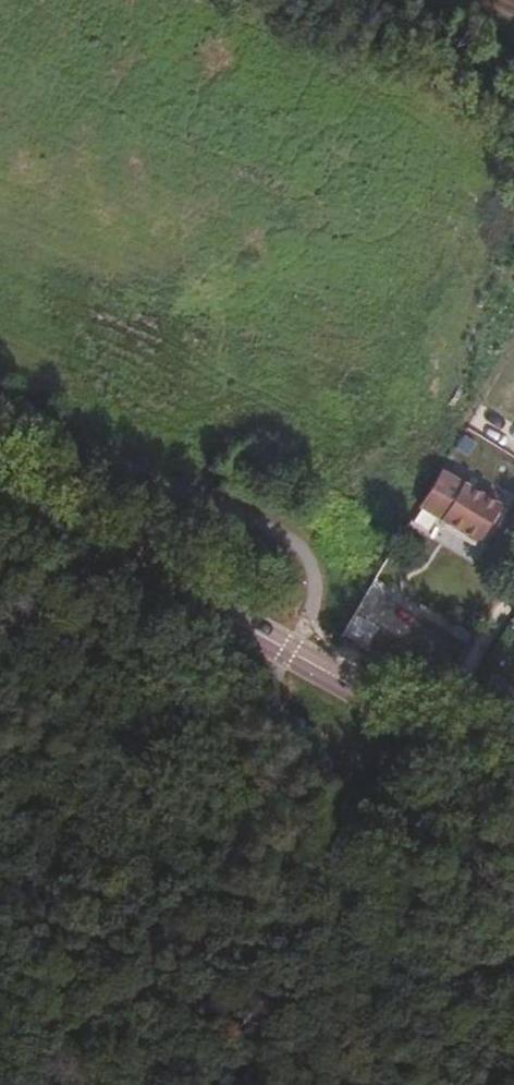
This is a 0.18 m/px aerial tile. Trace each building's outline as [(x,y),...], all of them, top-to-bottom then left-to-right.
[(464,544),(413,513),(407,523),(467,559),(498,508),(438,472),(434,478),(485,509),(464,544)] [(464,544),(485,509),(434,478),(431,483),(413,513),(464,544)]
